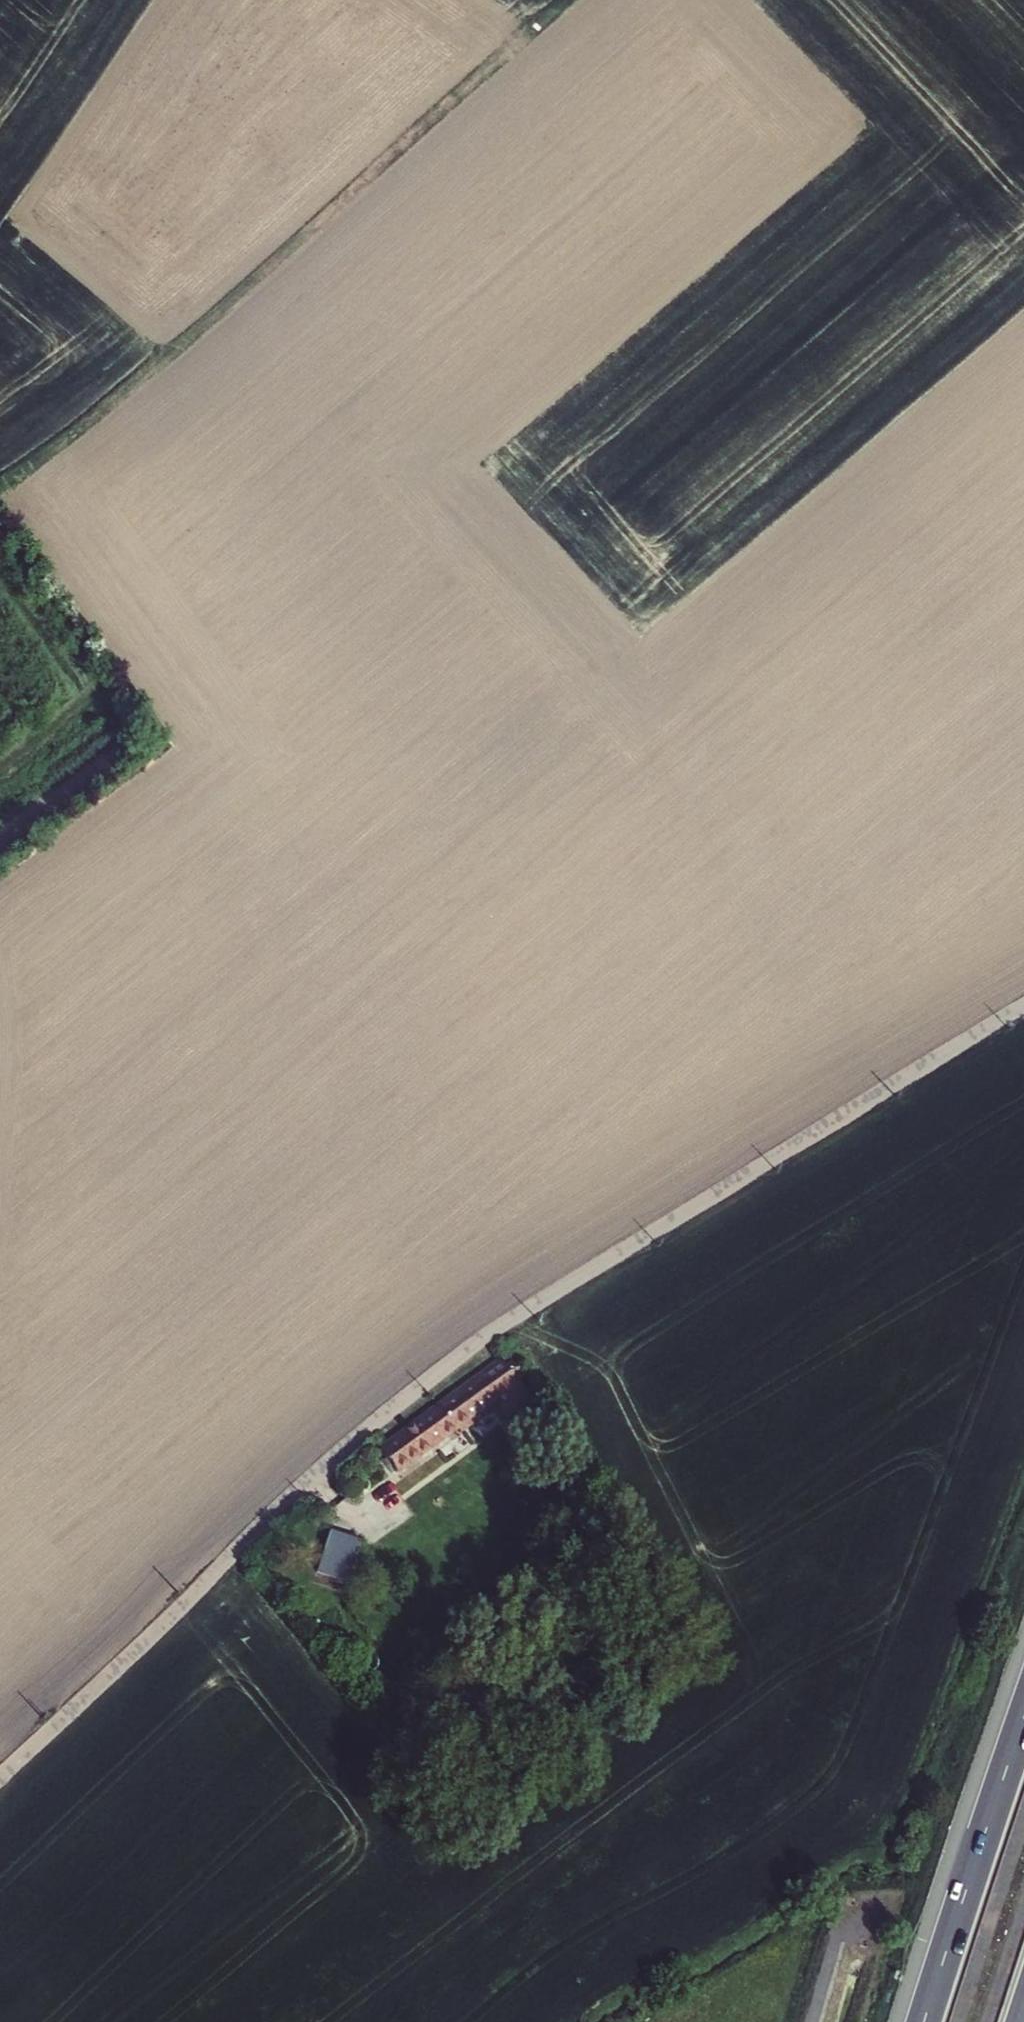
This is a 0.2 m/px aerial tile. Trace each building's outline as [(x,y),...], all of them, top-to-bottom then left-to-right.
[(446,1444),(482,1414),(494,1434),(518,1422),(504,1399),(509,1395),(499,1379),(494,1382),(491,1377),(431,1426),(446,1444)] [(350,1535),(348,1562),(376,1563),(377,1536),(350,1535)]
